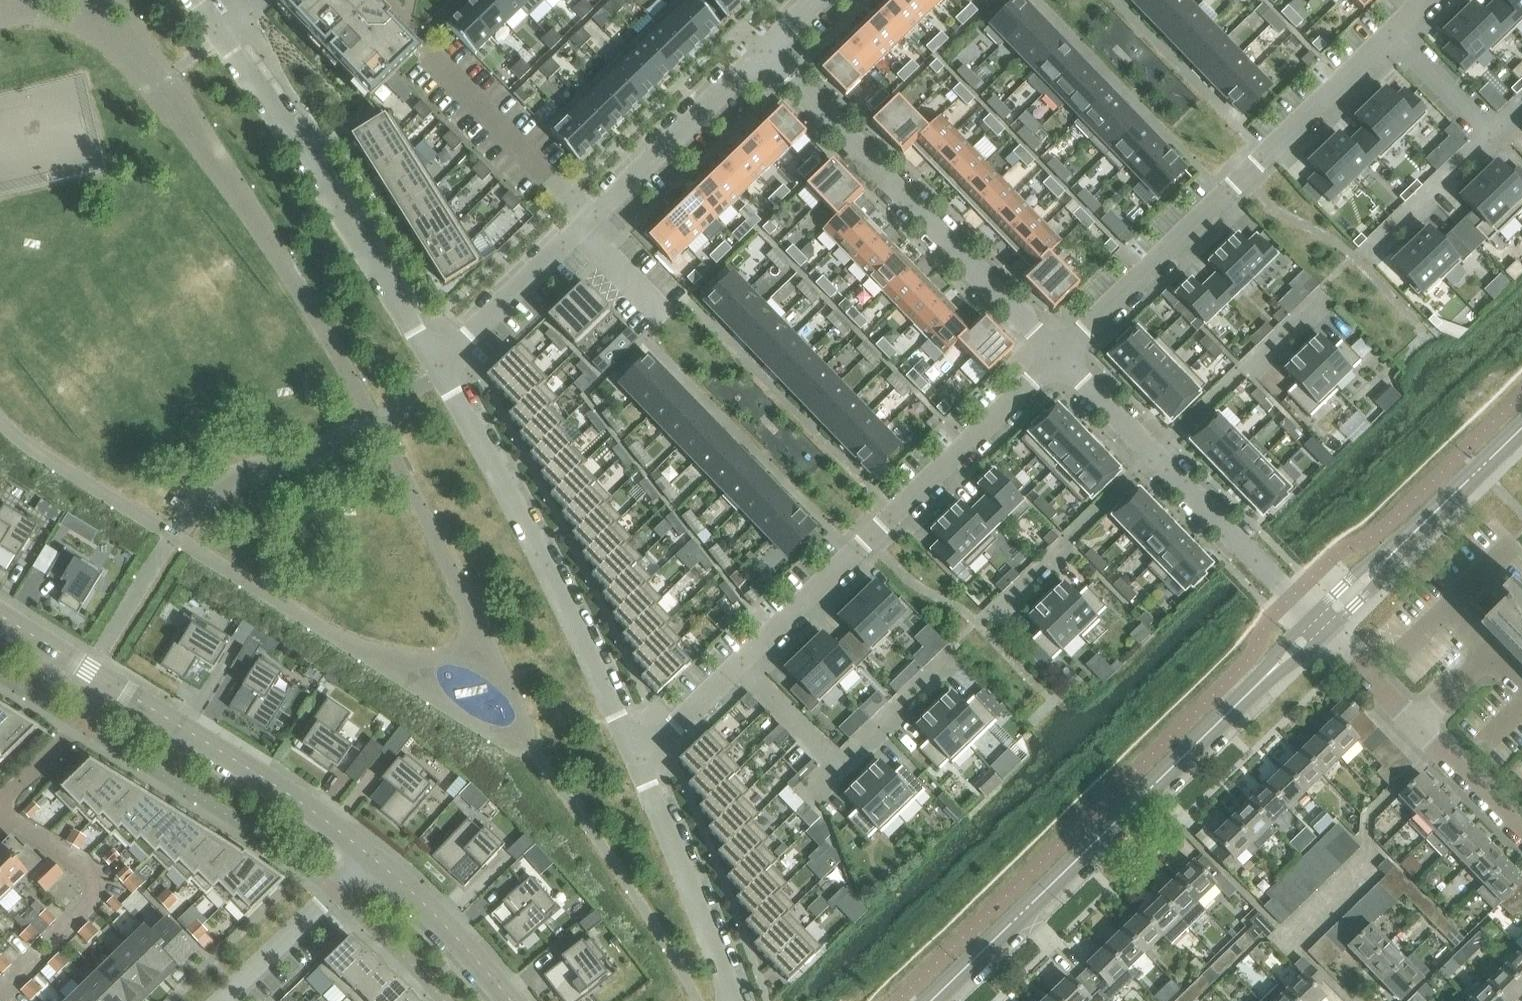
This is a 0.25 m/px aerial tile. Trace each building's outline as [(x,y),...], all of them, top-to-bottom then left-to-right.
[(277,3),(369,99),(420,49),(388,16),(373,0),(280,0),(277,3)] [(463,10),(491,39),(506,24),(483,0),(473,0),(463,10)] [(506,24),(521,10),(522,9),(513,0),(483,0),(506,24)] [(522,9),(521,10),(528,16),(544,1),(543,0),(513,0),(522,9)] [(578,5),(587,15),(593,9),(584,0),(583,0),(578,5)] [(607,4),(617,14),(622,8),(614,0),(611,0),(607,4)] [(668,5),(703,41),(718,26),(719,27),(720,26),(695,0),(674,0),(668,5)] [(742,3),(739,0),(708,0),(727,19),(728,19),(727,18),(742,3)] [(895,0),(886,0),(882,3),(887,7),(880,14),(904,38),(919,24),(895,0)] [(924,0),(895,0),(919,24),(933,10),(924,0)] [(933,10),(943,0),(924,0),(933,10)] [(1034,14),(1020,0),(1016,0),(991,24),(1006,41),(1034,14)] [(1173,0),(1141,0),(1136,5),(1151,21),(1173,0)] [(1194,10),(1185,0),(1173,0),(1151,21),(1166,36),(1194,10)] [(1373,0),(1351,0),(1362,11),(1373,0)] [(1515,30),(1521,23),(1521,0),(1497,0),(1491,6),(1515,30)] [(607,4),(601,9),(611,19),(617,14),(607,4)] [(978,11),(971,4),(963,11),(970,19),(978,11)] [(1515,30),(1491,6),(1483,14),(1473,4),(1458,18),(1491,52),(1515,30)] [(578,5),(572,10),(582,20),(587,15),(578,5)] [(668,5),(653,20),(687,56),(703,41),(668,5)] [(1296,13),(1288,6),(1281,13),(1288,21),(1296,13)] [(447,24),(446,25),(475,55),(476,54),(476,53),(491,39),(463,10),(448,25),(447,24)] [(1181,52),(1209,25),(1194,10),(1166,36),(1181,52)] [(1278,18),(1269,10),(1262,17),(1271,25),(1278,18)] [(963,11),(955,19),(962,26),(970,19),(963,11)] [(1303,21),(1296,13),(1288,21),(1296,28),(1303,21)] [(904,38),(880,14),(874,20),(870,15),(861,23),(889,52),(904,38)] [(1021,56),(1048,29),(1034,14),(1006,41),(1021,56)] [(1286,27),(1278,18),(1271,25),(1279,34),(1286,27)] [(1491,52),(1458,18),(1443,32),(1453,42),(1444,51),(1464,72),(1487,50),(1491,53),(1491,52)] [(653,20),(637,35),(672,71),(687,56),(653,20)] [(889,52),(861,23),(853,31),(857,36),(851,42),(875,67),(889,52)] [(1196,67),(1224,41),(1209,25),(1181,52),(1196,67)] [(582,28),(576,34),(586,44),(591,38),(582,28)] [(552,29),(547,35),(556,45),(562,39),(552,29)] [(1035,71),(1063,44),(1048,29),(1021,56),(1035,71)] [(941,47),(948,39),(941,32),(933,39),(941,47)] [(576,34),(570,39),(580,49),(586,44),(576,34)] [(547,35),(541,40),(551,50),(556,45),(547,35)] [(637,35),(622,50),(656,86),(672,71),(637,35)] [(1326,45),(1319,38),(1312,45),(1319,52),(1326,45)] [(941,47),(933,39),(926,47),(933,54),(941,47)] [(1211,83),(1239,56),(1224,41),(1196,67),(1211,83)] [(875,67),(851,42),(844,48),(840,44),(832,52),(860,81),(875,67)] [(1050,86),(1078,60),(1063,44),(1035,71),(1050,86)] [(622,50),(606,65),(641,101),(656,86),(622,50)] [(860,81),(832,52),(824,60),(828,64),(821,71),(845,96),(860,81)] [(1308,68),(1317,59),(1310,52),(1301,60),(1308,68)] [(1226,98),(1254,72),(1239,56),(1211,83),(1226,98)] [(551,58),(545,64),(554,74),(560,68),(551,58)] [(521,59),(516,65),(525,75),(531,69),(521,59)] [(944,67),(936,59),(929,67),(936,74),(944,67)] [(919,68),(912,60),(904,68),(911,75),(919,68)] [(1065,102),(1093,75),(1078,60),(1050,86),(1065,102)] [(545,64),(539,69),(549,80),(554,74),(545,64)] [(516,65),(510,70),(520,80),(525,75),(516,65)] [(606,65),(591,80),(625,116),(641,101),(606,65)] [(964,65),(957,72),(965,80),(972,74),(964,65)] [(903,83),(911,75),(904,68),(896,75),(903,83)] [(1269,88),(1254,72),(1226,98),(1242,114),(1269,88)] [(980,82),(972,74),(965,80),(973,89),(980,82)] [(1073,124),(1108,91),(1093,75),(1065,102),(1079,116),(1072,123),(1073,124)] [(591,80),(575,95),(610,131),(625,116),(591,80)] [(1516,95),(1521,89),(1521,84),(1519,81),(1511,89),(1516,95)] [(967,91),(959,83),(952,90),(959,98),(967,91)] [(520,88),(514,94),(523,104),(529,98),(520,88)] [(890,96),(882,89),(875,96),(882,104),(890,96)] [(1370,103),(1403,138),(1427,114),(1404,90),(1395,99),(1385,89),(1370,103)] [(974,99),(967,91),(959,98),(967,106),(974,99)] [(1088,139),(1123,106),(1108,91),(1073,124),(1088,139)] [(575,95),(560,110),(594,146),(610,131),(575,95)] [(993,95),(986,102),(994,110),(1001,104),(993,95)] [(874,111),(882,104),(875,96),(867,104),(874,111)] [(886,139),(912,113),(897,97),(871,123),(886,139)] [(413,109),(418,115),(427,107),(421,101),(413,109)] [(1403,138),(1370,103),(1355,117),(1365,128),(1357,136),(1380,160),(1403,138)] [(1009,112),(1001,104),(994,110),(1002,119),(1009,112)] [(1104,155),(1138,122),(1123,106),(1088,139),(1104,155)] [(418,115),(424,121),(432,113),(427,107),(418,115)] [(805,134),(789,117),(781,109),(774,116),(770,112),(762,120),(790,149),(805,134)] [(544,124),(543,125),(570,153),(578,162),(580,161),(579,160),(594,146),(560,110),(544,125),(544,124)] [(363,155),(402,131),(390,112),(383,117),(352,136),(351,137),(363,155)] [(901,154),(941,116),(941,115),(927,128),(912,113),(886,139),(901,154)] [(997,122),(990,114),(982,122),(990,129),(997,122)] [(926,161),(956,131),(941,116),(901,154),(903,156),(916,142),(923,148),(918,153),(926,161)] [(790,149),(762,120),(754,128),(758,132),(751,138),(775,163),(790,149)] [(1005,130),(997,122),(990,129),(997,137),(1005,130)] [(1119,171),(1153,138),(1138,122),(1104,155),(1119,171)] [(1023,126),(1016,133),(1024,142),(1031,135),(1023,126)] [(363,155),(375,174),(413,149),(402,131),(363,155)] [(448,145),(456,137),(450,131),(442,139),(448,145)] [(941,176),(971,147),(956,131),(926,161),(927,161),(931,157),(938,164),(933,168),(941,176)] [(1323,148),(1353,179),(1376,157),(1379,161),(1380,160),(1357,136),(1348,144),(1338,134),(1323,148)] [(1040,143),(1031,135),(1024,142),(1032,150),(1040,143)] [(1455,144),(1460,149),(1469,141),(1464,135),(1455,144)] [(448,145),(454,151),(462,143),(456,137),(448,145)] [(775,163),(751,138),(745,144),(741,140),(733,148),(761,177),(775,163)] [(1141,180),(1169,154),(1153,138),(1119,171),(1120,172),(1127,166),(1141,180)] [(1027,153),(1020,145),(1012,153),(1020,160),(1027,153)] [(956,192),(986,163),(971,147),(941,176),(942,177),(946,173),(953,179),(948,183),(956,192)] [(761,177),(733,148),(724,156),(728,160),(722,167),(746,191),(761,177)] [(1353,179),(1323,148),(1309,162),(1319,173),(1309,182),(1329,202),(1353,179)] [(375,174),(386,192),(425,168),(413,149),(375,174)] [(1035,161),(1027,153),(1020,160),(1027,168),(1035,161)] [(1184,170),(1169,154),(1141,180),(1157,197),(1184,170)] [(820,164),(812,156),(805,164),(812,171),(820,164)] [(1053,157),(1046,164),(1054,173),(1061,166),(1053,157)] [(821,202),(847,177),(831,161),(806,186),(821,202)] [(486,167),(480,162),(472,170),(477,175),(486,167)] [(1515,217),(1521,211),(1521,171),(1514,180),(1496,162),(1478,179),(1515,217)] [(971,207),(1001,178),(986,163),(956,192),(957,193),(961,188),(968,195),(963,199),(971,207)] [(804,179),(812,171),(805,164),(797,171),(804,179)] [(1070,174),(1061,166),(1054,173),(1062,181),(1070,174)] [(477,175),(483,181),(491,173),(486,167),(477,175)] [(746,191),(722,167),(716,173),(711,168),(703,176),(731,205),(746,191)] [(386,192),(398,210),(436,186),(425,168),(386,192)] [(731,205),(703,176),(695,184),(699,189),(693,195),(716,220),(731,205)] [(847,177),(821,202),(836,217),(836,218),(848,206),(849,207),(863,194),(862,193),(847,177)] [(1057,184),(1050,177),(1042,184),(1050,192),(1057,184)] [(986,223),(1016,194),(1001,178),(971,207),(972,208),(976,204),(983,210),(978,214),(986,223)] [(1515,217),(1478,179),(1460,197),(1477,215),(1469,223),(1488,243),(1496,234),(1497,235),(1515,217)] [(1416,181),(1408,189),(1413,195),(1422,186),(1416,181)] [(1065,192),(1057,184),(1050,192),(1057,199),(1065,192)] [(783,200),(790,192),(783,185),(775,192),(783,200)] [(398,210),(409,228),(448,204),(436,186),(398,210)] [(1084,189),(1077,196),(1085,204),(1092,198),(1084,189)] [(1405,203),(1413,195),(1408,189),(1399,197),(1405,203)] [(515,198),(509,192),(501,200),(507,206),(515,198)] [(775,207),(783,200),(775,192),(768,200),(775,207)] [(1002,238),(1032,209),(1016,194),(986,223),(987,224),(991,219),(998,226),(993,230),(1002,238)] [(716,220),(693,195),(686,201),(682,197),(674,205),(702,233),(716,220)] [(507,206),(513,212),(521,204),(515,198),(507,206)] [(1100,206),(1092,198),(1085,204),(1093,213),(1100,206)] [(409,228),(421,247),(459,223),(448,204),(409,228)] [(702,233),(674,205),(666,213),(670,217),(663,223),(687,248),(702,233)] [(838,247),(867,218),(859,209),(855,214),(849,207),(848,206),(823,231),(838,247)] [(1087,215),(1080,208),(1072,215),(1080,223),(1087,215)] [(1016,254),(1046,225),(1032,209),(1002,238),(1002,239),(1006,235),(1013,241),(1008,246),(1016,254)] [(753,228),(761,221),(754,213),(746,221),(753,228)] [(1095,223),(1087,215),(1080,223),(1087,230),(1095,223)] [(853,262),(882,233),(874,225),(870,229),(864,223),(868,218),(867,218),(838,247),(853,262)] [(746,236),(753,228),(746,221),(738,228),(746,236)] [(777,229),(770,221),(762,228),(770,236),(777,229)] [(421,247),(432,265),(471,241),(459,223),(421,247)] [(687,248),(663,223),(657,230),(653,225),(644,234),(672,262),(687,248)] [(1022,279),(1061,240),(1046,225),(1016,254),(1017,255),(1021,250),(1028,257),(1023,261),(1030,268),(1020,278),(1022,279)] [(1410,246),(1443,280),(1460,263),(1461,263),(1470,254),(1454,238),(1445,246),(1428,228),(1410,246)] [(482,230),(477,235),(471,241),(432,265),(445,285),(482,261),(485,264),(497,253),(483,231),(482,230)] [(1124,245),(1133,237),(1126,230),(1118,238),(1124,245)] [(868,278),(898,249),(889,240),(885,245),(879,238),(883,234),(882,233),(853,262),(868,278)] [(1352,243),(1358,248),(1366,240),(1361,234),(1352,243)] [(1232,236),(1221,247),(1252,279),(1276,256),(1256,235),(1247,244),(1237,235),(1234,238),(1232,236)] [(1118,247),(1110,239),(1103,247),(1110,254),(1118,247)] [(1063,269),(1049,254),(1062,241),(1061,240),(1022,279),(1037,295),(1063,269)] [(724,256),(732,249),(724,242),(717,249),(724,256)] [(800,253),(793,245),(785,252),(793,260),(800,253)] [(1443,280),(1410,246),(1391,263),(1412,284),(1409,286),(1417,295),(1420,292),(1425,298),(1443,280)] [(1252,279),(1221,247),(1210,258),(1211,260),(1208,263),(1217,272),(1208,281),(1229,302),(1252,279)] [(716,264),(724,256),(717,249),(709,256),(716,264)] [(774,264),(782,257),(774,249),(766,256),(774,264)] [(883,293),(913,264),(904,256),(900,260),(894,254),(898,249),(868,278),(883,293)] [(808,260),(800,253),(793,260),(800,268),(808,260)] [(790,266),(782,257),(774,264),(783,273),(790,266)] [(898,309),(928,280),(919,271),(915,276),(909,269),(913,265),(913,264),(883,293),(898,309)] [(1052,310),(1079,285),(1063,269),(1037,295),(1052,310)] [(694,285),(702,278),(694,271),(687,278),(694,285)] [(720,317),(747,290),(732,274),(705,301),(720,317)] [(830,284),(823,276),(815,283),(823,291),(830,284)] [(1319,286),(1312,279),(1303,287),(1310,295),(1319,286)] [(812,289),(804,280),(797,287),(805,295),(812,289)] [(913,324),(943,295),(935,287),(930,291),(924,285),(928,281),(928,280),(898,309),(913,324)] [(1205,325),(1229,302),(1208,281),(1200,289),(1191,280),(1187,283),(1186,281),(1173,293),(1181,301),(1189,309),(1197,318),(1203,324),(1205,325)] [(583,282),(565,299),(595,330),(613,313),(583,282)] [(838,291),(830,284),(823,291),(830,299),(838,291)] [(820,297),(812,289),(805,295),(813,304),(820,297)] [(735,332),(763,306),(747,290),(720,317),(735,332)] [(928,340),(958,311),(949,303),(945,307),(939,300),(943,296),(943,295),(913,324),(928,340)] [(565,299),(547,317),(555,325),(577,348),(595,330),(565,299)] [(1189,309),(1181,301),(1173,308),(1182,316),(1189,309)] [(751,348),(778,322),(763,306),(735,332),(751,348)] [(860,315),(853,307),(845,314),(853,322),(860,315)] [(1197,318),(1189,309),(1182,316),(1190,325),(1197,318)] [(1279,324),(1288,316),(1281,309),(1272,317),(1279,324)] [(842,320),(834,311),(827,318),(835,326),(842,320)] [(956,342),(973,327),(971,325),(965,318),(960,322),(954,316),(958,312),(958,311),(928,340),(943,355),(956,342)] [(868,322),(860,315),(853,322),(860,330),(868,322)] [(1433,315),(1428,321),(1436,329),(1442,324),(1433,315)] [(973,327),(956,342),(957,343),(971,358),(998,333),(982,317),(981,316),(971,325),(973,327)] [(843,335),(850,328),(842,320),(835,326),(843,335)] [(766,363),(793,337),(778,322),(751,348),(766,363)] [(1152,344),(1137,328),(1131,334),(1129,332),(1117,343),(1119,345),(1108,356),(1123,372),(1152,344)] [(551,330),(545,335),(553,343),(559,338),(551,330)] [(630,331),(621,338),(630,347),(638,339),(637,338),(630,331)] [(1256,347),(1265,338),(1258,331),(1249,340),(1256,347)] [(987,374),(1013,349),(998,333),(971,358),(987,374)] [(1215,344),(1206,336),(1199,343),(1208,351),(1215,344)] [(1310,342),(1300,352),(1334,387),(1335,387),(1351,371),(1352,370),(1360,362),(1361,362),(1362,361),(1351,350),(1342,340),(1341,341),(1341,342),(1333,350),(1319,336),(1318,337),(1312,344),(1310,342)] [(781,379),(808,353),(793,337),(766,363),(781,379)] [(1138,388),(1174,353),(1159,338),(1159,337),(1152,344),(1123,372),(1138,388)] [(559,338),(553,343),(561,352),(567,346),(559,338)] [(890,346),(883,338),(875,345),(883,353),(890,346)] [(872,351),(864,342),(857,349),(865,358),(872,351)] [(501,362),(486,377),(501,393),(533,363),(533,362),(536,359),(520,343),(501,361),(501,362)] [(1223,353),(1215,344),(1208,351),(1216,360),(1223,353)] [(898,354),(890,346),(883,353),(890,361),(898,354)] [(880,359),(872,351),(865,358),(873,366),(880,359)] [(1338,391),(1335,387),(1334,387),(1300,352),(1289,362),(1291,364),(1284,370),(1283,371),(1288,377),(1296,385),(1288,393),(1287,394),(1310,418),(1311,417),(1337,391),(1338,391)] [(796,395),(823,368),(808,353),(781,379),(796,395)] [(1154,404),(1189,369),(1174,353),(1138,388),(1154,404)] [(603,357),(594,365),(602,374),(611,365),(603,357)] [(635,399),(663,373),(647,357),(620,383),(635,399)] [(581,361),(576,367),(583,374),(584,375),(589,370),(581,361)] [(533,363),(501,393),(515,408),(508,416),(508,417),(547,379),(533,363)] [(838,384),(823,368),(796,395),(811,410),(838,384)] [(920,377),(913,369),(905,376),(913,384),(920,377)] [(1205,385),(1189,369),(1154,404),(1169,420),(1205,385)] [(589,370),(584,375),(592,383),(597,378),(589,370)] [(650,415),(678,388),(663,373),(635,399),(650,415)] [(902,382),(894,373),(887,380),(895,389),(902,382)] [(928,385),(920,377),(913,384),(920,392),(928,385)] [(547,379),(508,417),(523,431),(518,435),(519,436),(558,399),(544,384),(548,380),(547,379)] [(910,390),(902,382),(895,389),(903,397),(910,390)] [(826,426),(853,399),(838,384),(811,410),(826,426)] [(665,430),(693,404),(678,388),(650,415),(665,430)] [(1259,404),(1266,397),(1258,389),(1250,396),(1259,404)] [(1267,413),(1274,406),(1266,397),(1259,404),(1267,413)] [(558,399),(519,436),(533,451),(529,455),(530,456),(565,422),(551,407),(558,400),(558,399)] [(841,441),(868,415),(853,399),(826,426),(841,441)] [(951,409),(943,401),(936,408),(943,416),(951,409)] [(708,420),(693,404),(665,430),(680,446),(708,420)] [(1037,456),(1073,422),(1057,406),(1046,416),(1044,414),(1032,426),(1034,428),(1021,440),(1037,456)] [(602,414),(609,423),(617,417),(610,408),(602,414)] [(592,411),(585,416),(593,425),(599,420),(592,411)] [(856,457),(883,431),(868,415),(841,441),(856,457)] [(1205,457),(1232,430),(1217,415),(1190,441),(1205,457)] [(933,431),(941,423),(935,416),(926,424),(933,431)] [(624,427),(617,417),(609,423),(616,433),(624,427)] [(1294,427),(1286,418),(1279,425),(1287,434),(1294,427)] [(599,420),(593,425),(600,434),(606,429),(599,420)] [(723,435),(708,420),(680,446),(695,462),(723,435)] [(565,422),(530,456),(544,471),(540,475),(541,476),(573,445),(558,430),(566,423),(565,422)] [(1052,472),(1088,437),(1073,422),(1037,456),(1052,472)] [(1303,435),(1294,427),(1287,434),(1295,442),(1303,435)] [(1219,471),(1246,445),(1232,430),(1205,457),(1219,471)] [(899,447),(883,431),(856,457),(871,473),(899,447)] [(738,451),(723,435),(695,462),(710,477),(738,451)] [(1067,487),(1103,453),(1088,437),(1052,472),(1067,487)] [(628,448),(636,458),(643,452),(636,442),(628,448)] [(573,445),(541,476),(555,490),(550,495),(551,495),(586,461),(573,446),(573,445)] [(618,445),(612,450),(619,459),(625,454),(618,445)] [(1233,486),(1260,460),(1246,445),(1219,471),(1233,486)] [(738,451),(710,477),(725,493),(753,466),(738,451)] [(651,461),(643,452),(636,458),(643,467),(651,461)] [(1119,469),(1103,453),(1067,487),(1083,504),(1119,469)] [(625,454),(619,459),(626,468),(632,463),(625,454)] [(1274,474),(1274,473),(1260,460),(1233,486),(1247,501),(1274,474)] [(586,461),(551,495),(565,510),(561,515),(597,481),(583,466),(587,462),(586,461)] [(741,508),(768,482),(753,466),(725,493),(741,508)] [(1296,483),(1281,468),(1281,467),(1274,473),(1274,474),(1247,501),(1262,516),(1272,507),(1274,509),(1286,497),(1284,495),(1296,483)] [(1023,501),(1016,494),(1007,485),(999,477),(992,469),(979,481),(981,483),(978,486),(987,495),(978,504),(999,525),(1023,501)] [(1006,470),(999,477),(1007,485),(1015,478),(1006,470)] [(655,483),(662,492),(670,486),(663,477),(655,483)] [(1023,487),(1015,478),(1007,485),(1016,494),(1023,487)] [(645,479),(639,484),(646,493),(652,488),(645,479)] [(597,481),(561,515),(576,530),(571,535),(572,536),(611,498),(597,483),(598,482),(597,481)] [(783,497),(768,482),(741,508),(756,524),(783,497)] [(678,495),(670,486),(662,492),(670,502),(678,495)] [(653,488),(646,493),(653,502),(660,497),(653,488)] [(1127,532),(1154,506),(1139,490),(1112,517),(1127,532)] [(175,497),(171,504),(177,508),(181,502),(175,497)] [(771,540),(798,513),(783,497),(756,524),(771,540)] [(1040,497),(1033,503),(1042,512),(1049,505),(1040,497)] [(611,498),(572,536),(586,550),(581,555),(582,556),(621,518),(607,503),(612,498),(611,498)] [(990,533),(999,525),(978,504),(969,512),(960,503),(957,506),(955,504),(944,515),(982,554),(997,540),(990,533)] [(18,558),(37,525),(4,505),(0,511),(0,548),(18,558)] [(1057,514),(1049,505),(1042,512),(1050,521),(1057,514)] [(51,506),(45,516),(54,521),(60,512),(51,506)] [(1141,547),(1168,520),(1154,506),(1127,532),(1141,547)] [(682,517),(689,526),(697,520),(690,511),(682,517)] [(814,529),(798,513),(771,540),(786,555),(814,529)] [(68,514),(61,525),(70,530),(90,543),(97,532),(96,531),(94,530),(77,519),(68,514)] [(672,514),(665,518),(673,528),(679,523),(672,514)] [(982,554),(944,515),(933,526),(934,528),(931,531),(940,540),(931,550),(951,571),(961,562),(967,568),(982,554)] [(621,518),(582,556),(596,570),(591,575),(592,576),(631,538),(617,523),(622,519),(621,518)] [(704,530),(697,520),(689,526),(696,536),(704,530)] [(1155,561),(1182,535),(1168,520),(1141,547),(1155,560),(1155,561)] [(679,523),(673,528),(680,537),(686,532),(679,523)] [(1050,546),(1059,538),(1052,531),(1043,539),(1050,546)] [(1169,576),(1197,550),(1182,535),(1155,561),(1155,560),(1148,567),(1148,568),(1163,583),(1170,577),(1169,576)] [(631,538),(592,576),(606,591),(601,595),(602,596),(642,558),(627,543),(632,539),(631,538)] [(709,551),(716,561),(724,555),(716,545),(709,551)] [(45,548),(33,567),(47,577),(49,573),(50,574),(67,584),(61,593),(63,594),(58,603),(77,615),(103,572),(64,548),(59,556),(45,548)] [(698,548),(692,553),(699,562),(705,557),(698,548)] [(1100,558),(1092,549),(1085,556),(1093,565),(1100,558)] [(1170,577),(1163,583),(1177,598),(1184,591),(1190,586),(1192,588),(1204,576),(1202,574),(1212,565),(1197,550),(1169,576),(1170,577)] [(731,564),(724,555),(716,561),(723,570),(731,564)] [(705,557),(699,562),(706,571),(712,566),(705,557)] [(642,558),(602,596),(616,611),(611,616),(612,617),(652,578),(637,564),(642,559),(642,558)] [(1108,566),(1100,558),(1093,565),(1101,573),(1108,566)] [(1011,584),(1019,576),(1012,569),(1004,577),(1011,584)] [(1002,593),(1011,584),(1004,577),(995,585),(1002,593)] [(652,578),(612,617),(626,631),(621,636),(622,637),(662,599),(647,584),(652,579),(652,578)] [(1128,587),(1120,579),(1113,586),(1121,594),(1128,587)] [(725,582),(719,587),(726,596),(732,591),(725,582)] [(890,634),(891,633),(887,630),(905,613),(903,612),(906,609),(897,600),(895,603),(875,582),(857,600),(890,634)] [(1107,608),(1087,587),(1086,588),(1086,589),(1077,597),(1064,583),(1063,584),(1056,591),(1055,589),(1044,599),(1078,635),(1082,639),(1082,638),(1099,621),(1100,621),(1097,617),(1105,609),(1106,609),(1107,608)] [(1137,596),(1128,587),(1121,594),(1130,603),(1137,596)] [(751,606),(759,600),(751,590),(744,596),(751,606)] [(732,591),(726,596),(733,605),(739,601),(732,591)] [(1491,625),(1521,657),(1521,595),(1491,625)] [(662,599),(622,637),(636,652),(631,657),(632,658),(671,619),(657,604),(662,600),(662,599)] [(1078,635),(1044,599),(1034,609),(1035,611),(1029,617),(1028,618),(1041,632),(1033,640),(1032,640),(1031,641),(1051,661),(1052,660),(1061,652),(1062,651),(1061,651),(1078,635)] [(864,660),(872,652),(890,634),(857,600),(838,617),(856,635),(847,643),(864,660)] [(1146,628),(1153,622),(1145,613),(1138,620),(1146,628)] [(671,619),(632,658),(646,673),(641,678),(641,679),(681,640),(667,625),(672,620),(671,619)] [(242,621),(231,639),(244,647),(249,638),(255,629),(242,621)] [(183,632),(182,631),(161,666),(184,680),(197,659),(213,669),(227,646),(225,645),(229,637),(208,624),(203,631),(192,624),(186,633),(183,632)] [(837,686),(854,669),(855,668),(855,669),(864,660),(847,643),(839,651),(822,634),(803,651),(837,686)] [(939,653),(947,645),(939,636),(930,645),(939,653)] [(236,659),(248,667),(261,646),(249,638),(244,647),(236,659)] [(681,640),(641,679),(657,695),(674,679),(675,680),(685,670),(684,669),(691,661),(676,646),(682,641),(681,640)] [(803,651),(785,669),(803,687),(794,695),(810,712),(819,703),(837,686),(803,651)] [(1087,664),(1104,680),(1116,669),(1099,652),(1087,664)] [(242,686),(229,708),(245,718),(267,731),(288,697),(272,687),(282,672),(259,658),(242,686)] [(942,698),(932,708),(969,747),(996,721),(997,721),(997,720),(989,713),(986,709),(974,696),(973,697),(973,698),(965,706),(951,692),(950,693),(944,699),(942,698)] [(746,696),(740,701),(745,707),(754,698),(749,693),(746,696)] [(305,732),(306,733),(308,735),(302,744),(314,752),(309,758),(330,772),(334,765),(337,768),(352,746),(336,735),(351,714),(328,698),(305,732)] [(1358,741),(1350,733),(1341,724),(1357,709),(1346,698),(1330,713),(1335,718),(1318,735),(1340,758),(1358,741)] [(998,704),(989,713),(997,720),(1006,712),(998,704)] [(15,716),(0,707),(0,731),(15,716)] [(952,763),(969,747),(932,708),(921,718),(922,719),(923,720),(916,726),(915,727),(929,741),(921,748),(920,749),(919,750),(939,770),(940,769),(939,769),(948,761),(951,765),(952,764),(952,763)] [(1350,733),(1366,718),(1360,712),(1357,709),(1341,724),(1350,733)] [(35,728),(15,716),(0,731),(0,762),(35,728)] [(1359,743),(1375,727),(1366,718),(1350,733),(1358,741),(1359,743)] [(780,725),(771,733),(777,739),(785,731),(780,725)] [(400,726),(380,753),(392,762),(412,736),(400,726)] [(712,727),(678,761),(694,778),(688,784),(689,785),(730,746),(712,727)] [(1369,752),(1384,737),(1375,727),(1359,743),(1369,752)] [(771,733),(763,741),(766,744),(768,747),(777,739),(771,733)] [(1340,758),(1318,735),(1300,752),(1322,775),(1340,758)] [(1378,762),(1394,746),(1384,737),(1369,752),(1378,762)] [(730,746),(689,785),(705,802),(698,808),(699,809),(740,769),(724,752),(730,746)] [(1387,771),(1403,755),(1394,746),(1378,762),(1383,767),(1387,771)] [(365,747),(344,774),(357,784),(377,756),(365,747)] [(1322,775),(1300,752),(1282,769),(1305,792),(1322,775)] [(385,782),(371,799),(382,808),(380,811),(401,829),(427,797),(426,797),(423,795),(431,786),(419,776),(424,770),(418,764),(406,755),(401,761),(398,759),(381,779),(385,782)] [(1396,780),(1411,765),(1412,765),(1403,755),(1387,771),(1396,780)] [(870,767),(860,777),(897,816),(924,790),(925,790),(926,790),(902,766),(901,767),(902,767),(893,775),(887,769),(879,761),(879,762),(878,763),(872,769),(871,767),(870,767)] [(72,811),(111,775),(90,762),(56,795),(72,811)] [(1396,780),(1387,771),(1383,767),(1376,773),(1389,787),(1396,780)] [(804,768),(795,776),(801,782),(809,774),(804,768)] [(740,769),(699,809),(713,824),(707,829),(708,830),(748,791),(734,776),(740,770),(740,769)] [(1305,792),(1282,769),(1264,786),(1287,810),(1305,792)] [(993,771),(988,776),(994,782),(997,785),(1001,780),(998,777),(993,771)] [(91,823),(129,787),(111,775),(72,811),(73,812),(77,808),(91,823)] [(1415,816),(1438,793),(1421,775),(1398,798),(1415,816)] [(795,776),(787,784),(788,786),(792,790),(801,782),(795,776)] [(459,777),(445,793),(454,800),(467,784),(459,777)] [(880,832),(897,816),(860,777),(850,787),(851,789),(845,795),(844,795),(843,796),(857,810),(855,812),(848,819),(848,818),(847,819),(867,840),(868,839),(868,838),(876,830),(880,834),(881,833),(880,832)] [(1287,810),(1264,786),(1247,803),(1269,827),(1287,810)] [(110,834),(148,798),(129,787),(91,823),(92,824),(96,820),(110,834)] [(748,791),(708,830),(724,847),(717,853),(718,854),(759,814),(743,798),(749,792),(748,791)] [(944,792),(938,798),(947,807),(953,801),(944,792)] [(1425,840),(1455,811),(1438,793),(1415,816),(1408,822),(1425,840)] [(129,846),(167,810),(148,798),(110,834),(111,836),(115,832),(129,846)] [(40,809),(34,803),(24,813),(31,819),(40,809)] [(805,803),(797,811),(802,816),(810,808),(805,803)] [(1276,833),(1269,827),(1247,803),(1229,820),(1258,850),(1276,833)] [(148,858),(186,821),(167,810),(129,846),(130,847),(134,843),(148,858)] [(1442,858),(1449,851),(1473,828),(1455,811),(1425,840),(1442,858)] [(759,814),(718,854),(733,870),(726,877),(727,878),(769,838),(753,821),(759,815),(759,814)] [(468,819),(432,857),(451,874),(465,887),(482,869),(504,845),(485,827),(481,831),(469,820),(468,819)] [(1258,850),(1229,820),(1211,838),(1217,843),(1209,851),(1232,876),(1242,866),(1235,860),(1246,850),(1252,856),(1258,850)] [(167,870),(206,834),(186,821),(148,858),(149,859),(153,855),(167,870)] [(1330,843),(1333,840),(1342,832),(1336,826),(1325,838),(1330,843)] [(1466,869),(1490,846),(1473,828),(1449,851),(1466,869)] [(72,846),(80,834),(74,830),(66,842),(72,846)] [(1359,849),(1342,832),(1333,840),(1350,858),(1359,849)] [(78,849),(86,837),(80,834),(72,846),(78,849)] [(186,882),(225,846),(206,834),(167,870),(168,871),(173,867),(186,882)] [(525,834),(507,851),(517,861),(524,855),(535,844),(525,834)] [(48,859),(43,864),(26,847),(23,850),(10,837),(1,846),(0,845),(0,847),(27,875),(28,874),(46,892),(64,875),(48,859)] [(769,838),(727,878),(741,893),(735,899),(736,900),(776,860),(762,846),(769,839),(769,838)] [(1325,838),(1313,849),(1318,855),(1324,849),(1330,843),(1325,838)] [(1333,840),(1330,843),(1324,849),(1341,866),(1350,858),(1333,840)] [(825,842),(816,850),(822,855),(830,847),(827,845),(825,842)] [(535,844),(524,855),(531,863),(542,852),(543,852),(535,844)] [(205,893),(246,855),(244,855),(242,857),(225,846),(186,882),(187,883),(191,879),(205,893)] [(1483,886),(1507,864),(1490,846),(1466,869),(1483,886)] [(0,847),(0,876),(12,889),(27,875),(0,847)] [(1307,866),(1316,857),(1318,855),(1313,849),(1301,861),(1307,866)] [(1324,849),(1318,855),(1316,857),(1333,874),(1341,866),(1324,849)] [(108,865),(118,855),(113,850),(103,860),(108,865)] [(816,850),(808,858),(811,861),(813,863),(822,855),(816,850)] [(226,903),(264,868),(246,855),(205,893),(206,894),(212,889),(226,903)] [(1211,882),(1219,875),(1203,857),(1195,865),(1192,862),(1174,879),(1197,903),(1214,885),(1211,882)] [(1333,874),(1316,857),(1307,866),(1324,883),(1333,874)] [(776,860),(736,900),(752,916),(744,923),(745,924),(787,884),(770,867),(777,861),(776,860)] [(1386,878),(1395,869),(1386,860),(1377,869),(1385,877),(1386,878)] [(1295,877),(1298,874),(1307,866),(1301,861),(1290,872),(1295,877)] [(1521,883),(1521,879),(1507,864),(1483,886),(1477,892),(1495,910),(1500,905),(1501,904),(1505,900),(1521,883)] [(1307,866),(1298,874),(1315,891),(1324,883),(1307,866)] [(122,882),(132,872),(127,867),(117,877),(122,882)] [(245,917),(281,881),(264,868),(226,903),(227,904),(230,902),(245,917)] [(1394,887),(1403,878),(1395,869),(1386,878),(1394,887)] [(1290,882),(1295,877),(1290,872),(1278,883),(1283,889),(1290,882)] [(143,884),(133,874),(128,879),(138,889),(143,884)] [(1298,874),(1295,877),(1290,882),(1307,900),(1315,891),(1298,874)] [(0,876),(0,901),(12,889),(0,876)] [(545,917),(557,906),(531,877),(502,902),(516,917),(503,928),(519,946),(548,920),(545,917)] [(1393,903),(1402,894),(1394,887),(1386,878),(1385,877),(1376,886),(1393,903)] [(1412,887),(1403,878),(1394,887),(1402,894),(1403,895),(1412,887)] [(138,889),(128,879),(123,884),(133,894),(138,889)] [(1205,912),(1197,903),(1174,879),(1156,896),(1179,920),(1188,929),(1205,912)] [(1290,882),(1283,889),(1281,891),(1298,908),(1307,900),(1290,882)] [(1271,900),(1272,899),(1281,891),(1283,889),(1278,883),(1266,895),(1271,900)] [(1521,900),(1521,883),(1505,900),(1513,909),(1521,900)] [(787,884),(745,924),(759,939),(753,945),(753,946),(794,906),(780,892),(787,885),(787,884)] [(1385,912),(1393,903),(1376,886),(1368,894),(1385,912)] [(1420,895),(1412,887),(1403,895),(1412,904),(1420,895)] [(843,888),(835,896),(840,901),(848,893),(846,890),(843,888)] [(162,905),(172,895),(168,890),(157,900),(162,905)] [(1298,908),(1281,891),(1272,899),(1289,917),(1298,908)] [(1376,920),(1385,912),(1368,894),(1359,903),(1376,920)] [(167,910),(177,900),(172,895),(162,905),(167,910)] [(1429,904),(1420,895),(1412,904),(1420,913),(1429,904)] [(835,896),(826,904),(829,907),(832,909),(840,901),(835,896)] [(1179,920),(1156,896),(1139,913),(1161,937),(1179,920)] [(122,907),(112,897),(107,902),(117,912),(122,907)] [(1289,917),(1272,899),(1271,900),(1263,908),(1280,925),(1289,917)] [(1518,913),(1513,909),(1505,900),(1501,904),(1500,905),(1513,918),(1518,913)] [(1521,917),(1521,900),(1513,909),(1518,913),(1521,917)] [(1369,926),(1376,920),(1359,903),(1350,911),(1367,928),(1369,926)] [(1438,913),(1429,904),(1420,913),(1429,922),(1438,913)] [(193,906),(177,921),(187,931),(197,921),(202,926),(207,921),(193,906)] [(794,906),(753,946),(770,963),(804,930),(788,914),(795,907),(794,906)] [(55,921),(45,911),(40,916),(50,926),(55,921)] [(595,911),(579,924),(587,934),(603,922),(595,911)] [(1359,937),(1367,928),(1350,911),(1342,919),(1359,937)] [(1161,937),(1139,913),(1121,931),(1144,954),(1161,937)] [(1446,922),(1438,913),(1429,922),(1437,931),(1446,922)] [(1275,931),(1258,914),(1249,922),(1253,926),(1262,935),(1266,939),(1275,931)] [(197,950),(166,918),(151,933),(145,927),(144,928),(180,966),(197,950)] [(1350,945),(1359,937),(1342,919),(1333,928),(1350,945)] [(192,936),(202,926),(197,921),(187,931),(192,936)] [(1446,939),(1455,931),(1446,922),(1437,931),(1446,939)] [(98,933),(88,923),(83,928),(93,938),(98,933)] [(40,936),(30,926),(25,931),(35,941),(40,936)] [(197,941),(207,931),(202,926),(192,936),(197,941)] [(1262,935),(1253,926),(1245,934),(1253,943),(1262,935)] [(1363,967),(1387,944),(1369,926),(1367,928),(1359,937),(1350,945),(1346,949),(1363,967)] [(93,938),(83,928),(78,933),(88,943),(93,938)] [(180,966),(144,928),(128,943),(159,975),(173,961),(179,967),(180,966)] [(1341,953),(1346,949),(1350,945),(1333,928),(1325,936),(1341,953)] [(804,930),(770,963),(787,981),(804,965),(805,966),(815,957),(814,956),(822,948),(804,930)] [(35,941),(25,931),(20,936),(30,946),(35,941)] [(1144,954),(1121,931),(1104,948),(1126,971),(1144,954)] [(1463,940),(1455,931),(1446,939),(1454,948),(1463,940)] [(1253,943),(1245,934),(1236,943),(1244,952),(1253,943)] [(1476,952),(1485,943),(1477,935),(1468,943),(1476,952)] [(332,986),(368,952),(367,951),(365,952),(350,936),(337,949),(338,950),(317,970),(332,986)] [(1333,962),(1341,953),(1325,936),(1316,944),(1333,962)] [(543,976),(552,988),(562,1000),(580,1000),(601,984),(601,983),(599,981),(608,975),(599,963),(606,958),(590,939),(584,944),(582,941),(561,957),(564,960),(543,976)] [(159,975),(128,943),(113,958),(143,990),(159,975)] [(1244,952),(1236,943),(1227,951),(1236,960),(1244,952)] [(1468,960),(1476,952),(1468,943),(1459,952),(1468,960)] [(1324,970),(1333,962),(1316,944),(1307,953),(1324,970)] [(1381,985),(1404,962),(1387,944),(1363,967),(1381,985)] [(1107,994),(1113,1000),(1134,979),(1126,971),(1104,948),(1086,965),(1089,968),(1081,976),(1103,998),(1107,994)] [(1236,960),(1227,951),(1218,960),(1227,969),(1236,960)] [(1520,951),(1503,969),(1521,989),(1521,953),(1520,951)] [(382,964),(380,965),(368,952),(332,986),(333,987),(335,985),(347,998),(382,964)] [(1459,969),(1468,960),(1459,952),(1450,960),(1459,969)] [(68,964),(58,954),(53,959),(63,969),(68,964)] [(1,955),(0,956),(0,964),(6,970),(11,965),(1,955)] [(113,958),(97,973),(124,1000),(132,1000),(143,990),(113,958)] [(63,969),(53,959),(48,964),(58,974),(63,969)] [(1315,989),(1322,981),(1301,959),(1293,966),(1302,975),(1284,992),(1292,1000),(1322,1000),(1324,999),(1315,989)] [(1227,969),(1218,960),(1209,968),(1218,977),(1227,969)] [(1421,980),(1404,962),(1381,985),(1396,1000),(1400,1000),(1421,980)] [(397,977),(396,976),(395,977),(382,964),(347,998),(348,999),(349,998),(353,1000),(372,1000),(397,977)] [(1218,977),(1209,968),(1200,977),(1209,986),(1218,977)] [(1503,969),(1485,986),(1500,1000),(1516,1000),(1521,995),(1521,989),(1503,969)] [(97,973),(81,988),(94,1000),(124,1000),(97,973)] [(1104,1000),(1103,998),(1081,976),(1073,983),(1067,977),(1049,994),(1056,1000),(1103,1000),(1104,1000)] [(372,1000),(400,1000),(410,991),(397,977),(372,1000)] [(1209,986),(1200,977),(1192,985),(1200,994),(1209,986)] [(41,991),(31,981),(26,986),(36,996),(41,991)] [(1192,985),(1183,994),(1190,1000),(1193,1000),(1200,994),(1192,985)] [(36,996),(26,986),(21,991),(31,1000),(36,996)] [(1284,992),(1278,986),(1263,1000),(1292,1000),(1284,992)] [(1432,994),(1424,986),(1420,990),(1428,998),(1432,994)] [(1485,986),(1475,995),(1469,1000),(1500,1000),(1485,986)] [(81,988),(67,1000),(68,1000),(94,1000),(81,988)] [(1428,998),(1420,990),(1408,1000),(1425,1000),(1428,998)] [(410,993),(411,991),(410,991),(400,1000),(418,1000),(410,993)]
